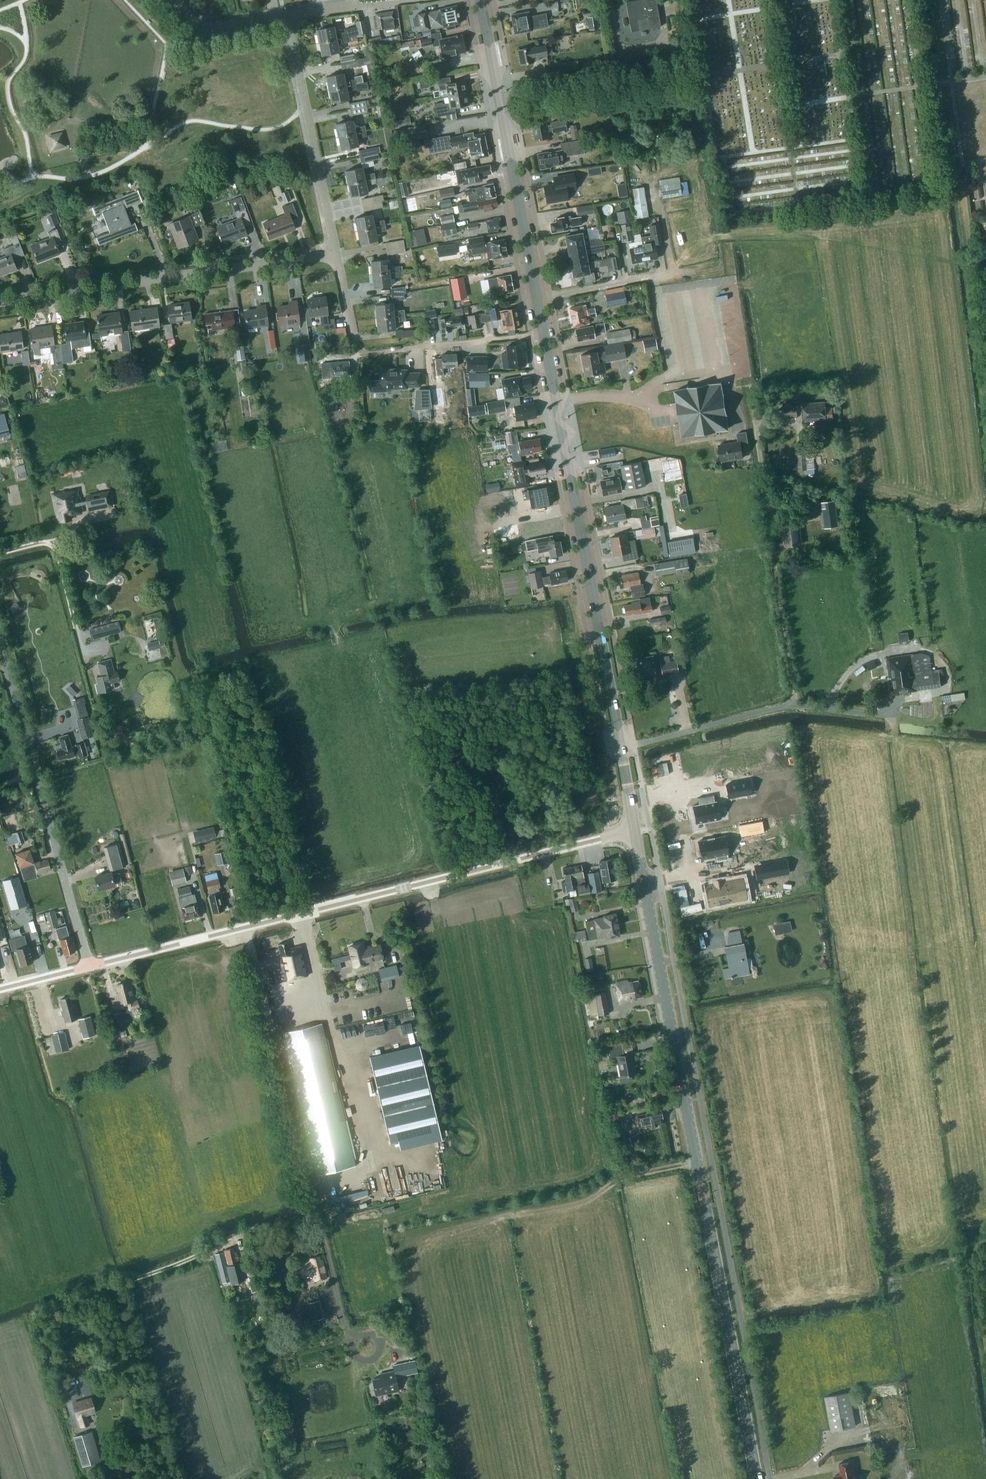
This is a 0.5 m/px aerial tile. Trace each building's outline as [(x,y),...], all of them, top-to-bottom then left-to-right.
[(631,31),(661,26),(656,0),(632,0),(626,1),(631,31)] [(417,14),(421,31),(441,26),(442,28),(446,27),(446,29),(446,30),(455,28),(455,27),(454,27),(453,24),(460,23),(456,6),(438,9),(438,10),(426,12),(417,14)] [(375,12),(377,29),(385,28),(385,30),(395,29),(393,10),(375,12)] [(529,12),(511,15),(515,34),(532,31),(532,30),(548,27),(545,14),(530,17),(529,12)] [(587,17),(589,30),(598,28),(597,16),(587,17)] [(316,34),(317,43),(346,38),(353,36),(366,34),(364,20),(355,22),(356,27),(344,29),(344,31),(335,33),(333,25),(316,29),(317,34),(316,34)] [(440,47),(440,50),(441,55),(456,52),(465,50),(462,34),(438,38),(440,47)] [(381,39),(382,42),(380,36),(368,40),(370,48),(382,45),(383,45),(401,42),(399,35),(381,39)] [(317,43),(318,47),(319,49),(321,49),(322,54),(338,51),(337,47),(337,44),(347,42),(354,41),(353,36),(346,38),(317,43)] [(415,41),(417,48),(432,45),(430,38),(415,41)] [(408,42),(400,44),(401,51),(410,49),(408,42)] [(517,50),(520,64),(533,62),(532,58),(546,55),(544,46),(531,48),(530,47),(517,50)] [(419,50),(412,54),(416,62),(423,57),(419,50)] [(340,56),(341,62),(355,59),(354,53),(340,56)] [(341,62),(342,68),(371,62),(370,56),(355,59),(341,62)] [(582,63),(583,72),(593,71),(592,62),(582,63)] [(440,63),(430,65),(431,70),(432,75),(442,73),(440,63)] [(327,80),(326,81),(327,89),(356,83),(355,77),(344,80),(343,72),(326,76),(327,80)] [(450,77),(438,79),(439,84),(440,88),(440,90),(448,89),(441,90),(440,91),(441,95),(442,96),(449,95),(466,91),(464,80),(451,83),(451,82),(450,77)] [(428,79),(419,81),(421,88),(430,87),(428,79)] [(356,83),(327,89),(329,97),(330,97),(331,101),(348,98),(347,90),(357,88),(357,90),(368,87),(367,80),(356,83)] [(442,103),(435,104),(437,115),(444,114),(455,112),(454,106),(468,104),(466,91),(449,95),(450,104),(443,105),(442,103)] [(349,103),(350,108),(366,105),(365,99),(349,103)] [(350,108),(352,114),(367,111),(366,105),(350,108)] [(405,118),(395,120),(397,127),(411,124),(409,114),(404,115),(405,118)] [(531,123),(534,140),(548,138),(547,131),(552,130),(552,132),(566,130),(564,119),(550,122),(551,124),(546,125),(545,120),(531,123)] [(335,128),(337,136),(366,130),(364,124),(354,127),(353,120),(336,123),(336,128),(335,128)] [(428,137),(426,124),(397,129),(399,141),(413,138),(413,140),(428,137)] [(570,125),(572,140),(581,139),(580,131),(578,131),(576,124),(570,125)] [(390,127),(384,129),(388,145),(395,143),(390,127)] [(337,136),(339,144),(340,144),(341,148),(358,145),(356,138),(367,135),(366,130),(337,136)] [(67,147),(62,132),(47,136),(51,151),(67,147)] [(451,148),(451,146),(466,143),(465,142),(468,141),(471,159),(488,156),(484,133),(473,135),(472,132),(463,134),(464,135),(449,138),(449,135),(426,140),(429,153),(451,148)] [(561,141),(563,156),(585,153),(583,139),(561,141)] [(359,150),(360,155),(378,152),(377,146),(359,150)] [(550,167),(550,166),(564,164),(561,150),(547,153),(547,152),(537,154),(540,169),(550,167)] [(360,155),(361,161),(379,158),(378,152),(360,155)] [(455,170),(457,184),(473,181),(472,179),(481,177),(481,175),(491,173),(490,164),(465,169),(465,168),(455,170)] [(345,175),(347,183),(375,177),(374,172),(364,174),(363,167),(346,170),(347,174),(345,175)] [(554,186),(544,188),(546,203),(559,201),(559,202),(568,201),(568,200),(566,189),(575,188),(573,175),(561,177),(553,179),(554,186)] [(347,183),(348,191),(350,191),(351,196),(368,192),(366,184),(377,182),(375,177),(347,183)] [(660,186),(662,198),(682,195),(680,177),(661,180),(662,185),(660,186)] [(437,182),(439,189),(453,186),(451,180),(437,182)] [(466,194),(468,194),(469,200),(495,195),(493,183),(465,188),(466,194)] [(439,189),(441,198),(454,195),(453,187),(439,189)] [(635,216),(647,214),(644,189),(632,190),(635,207),(634,207),(635,216)] [(93,206),(96,215),(102,212),(110,231),(96,237),(99,244),(137,230),(134,222),(131,224),(125,207),(142,201),(137,190),(93,206)] [(281,193),(285,202),(291,200),(287,191),(281,193)] [(361,199),(362,205),(384,200),(383,195),(361,199)] [(230,200),(235,212),(245,207),(240,196),(230,200)] [(468,203),(469,210),(484,207),(484,210),(493,208),(493,205),(497,204),(496,197),(468,203)] [(446,199),(439,200),(440,207),(448,205),(446,199)] [(362,205),(364,210),(383,207),(382,201),(384,201),(384,200),(362,205)] [(195,203),(185,207),(187,212),(197,208),(195,203)] [(264,222),(269,238),(294,228),(291,219),(297,216),(292,203),(282,207),(285,215),(264,222)] [(594,204),(586,205),(588,214),(595,213),(594,204)] [(217,226),(222,242),(237,237),(246,234),(243,226),(250,223),(245,209),(235,213),(237,219),(217,226)] [(631,209),(624,211),(626,222),(631,221),(634,221),(633,220),(631,209)] [(355,223),(357,231),(385,224),(384,219),(373,221),(372,214),(355,218),(356,222),(355,223)] [(440,217),(441,224),(454,221),(453,214),(440,217)] [(57,215),(50,216),(51,224),(58,223),(57,215)] [(580,217),(577,217),(571,219),(570,215),(556,218),(556,223),(550,224),(552,232),(567,229),(566,225),(573,224),(573,227),(582,225),(580,217)] [(168,237),(173,235),(177,247),(198,239),(189,216),(169,223),(171,229),(166,231),(168,237)] [(467,223),(470,235),(477,233),(477,232),(487,230),(487,231),(498,229),(498,227),(502,227),(500,216),(485,219),(485,220),(477,221),(467,223)] [(454,222),(440,224),(443,236),(457,233),(454,222)] [(618,225),(622,242),(634,239),(631,223),(618,225)] [(357,231),(357,232),(358,239),(359,239),(360,243),(377,239),(375,232),(386,230),(385,224),(357,231)] [(646,235),(646,236),(640,237),(641,241),(645,260),(646,260),(646,261),(652,260),(652,259),(657,258),(654,244),(661,243),(658,224),(651,225),(652,234),(646,235)] [(57,248),(62,246),(56,229),(47,232),(50,238),(31,245),(37,261),(59,253),(57,248)] [(415,230),(409,231),(412,246),(418,245),(415,230)] [(16,269),(13,259),(24,255),(15,232),(10,235),(14,245),(6,248),(8,255),(0,258),(0,276),(16,269)] [(565,236),(568,251),(597,245),(603,244),(602,237),(589,239),(588,232),(565,236)] [(506,255),(504,239),(484,242),(483,235),(468,238),(470,248),(471,248),(472,253),(486,251),(487,258),(506,255)] [(385,243),(387,250),(405,246),(404,239),(385,243)] [(645,260),(641,241),(629,243),(632,262),(645,260)] [(437,246),(439,257),(457,254),(455,243),(437,246)] [(597,245),(568,251),(570,265),(587,262),(586,254),(598,251),(597,245)] [(587,262),(570,265),(573,277),(581,275),(583,283),(595,281),(593,272),(590,273),(589,267),(594,266),(595,267),(607,265),(608,271),(621,268),(619,256),(587,262)] [(370,266),(371,274),(400,271),(400,265),(389,267),(389,259),(371,261),(371,265),(370,266)] [(371,274),(372,283),(373,282),(374,287),(391,285),(390,277),(401,276),(400,271),(371,274)] [(496,277),(487,279),(490,295),(493,294),(513,291),(510,275),(496,277)] [(463,276),(450,278),(454,300),(467,297),(463,276)] [(605,294),(607,307),(626,303),(624,290),(605,294)] [(309,310),(310,316),(327,313),(325,296),(307,299),(309,310)] [(299,323),(296,301),(288,302),(288,305),(277,306),(280,324),(288,323),(288,324),(299,323)] [(168,305),(170,321),(190,318),(188,302),(168,305)] [(375,310),(376,318),(405,315),(404,309),(394,310),(393,303),(376,305),(376,310),(375,310)] [(570,307),(574,325),(589,322),(588,317),(596,315),(594,307),(586,308),(586,304),(570,307)] [(244,311),(246,326),(268,323),(265,305),(256,306),(257,309),(244,311)] [(500,305),(489,307),(490,313),(492,320),(492,319),(500,318),(501,323),(502,330),(520,327),(516,307),(501,310),(500,305)] [(158,335),(154,306),(131,310),(134,330),(149,327),(151,337),(158,335)] [(455,316),(438,319),(440,327),(442,327),(443,332),(452,330),(451,327),(463,324),(462,315),(463,315),(462,308),(454,310),(455,316)] [(436,317),(435,309),(425,311),(427,319),(436,317)] [(204,314),(206,323),(207,332),(213,331),(212,328),(234,325),(232,310),(204,314)] [(114,333),(120,332),(122,350),(130,349),(127,330),(121,331),(119,312),(97,315),(100,335),(107,334),(107,332),(113,332),(114,333)] [(486,312),(468,315),(469,323),(471,323),(472,328),(481,326),(481,323),(491,321),(491,320),(492,320),(490,313),(486,314),(486,312)] [(376,318),(377,326),(378,326),(378,330),(395,329),(395,321),(406,320),(405,315),(376,318)] [(322,320),(324,330),(335,328),(333,318),(322,320)] [(427,321),(429,333),(436,332),(434,319),(427,321)] [(83,320),(64,323),(66,343),(61,344),(63,361),(73,359),(71,347),(91,344),(88,325),(84,326),(83,320)] [(576,329),(578,339),(594,336),(593,331),(599,330),(599,331),(605,330),(604,322),(596,324),(596,327),(593,327),(593,326),(576,329)] [(164,325),(166,338),(173,338),(171,324),(164,325)] [(51,325),(31,328),(35,355),(49,353),(50,364),(53,364),(53,369),(63,368),(59,344),(54,345),(51,325)] [(396,331),(396,337),(415,335),(414,329),(396,331)] [(1,352),(21,349),(19,330),(0,332),(0,342),(1,352)] [(606,334),(608,343),(631,339),(630,330),(606,334)] [(655,338),(642,340),(644,352),(657,349),(655,338)] [(310,360),(307,344),(298,345),(300,361),(310,360)] [(523,344),(506,346),(507,353),(509,367),(526,365),(525,363),(527,361),(526,357),(524,355),(523,344)] [(596,352),(581,355),(584,375),(605,371),(604,362),(625,358),(623,345),(604,348),(605,352),(596,353),(596,352)] [(247,371),(243,346),(236,347),(240,371),(242,370),(243,372),(247,371)] [(21,352),(23,365),(30,364),(28,351),(21,352)] [(457,366),(456,353),(442,354),(442,359),(436,359),(437,374),(443,374),(443,367),(457,366)] [(467,356),(467,371),(487,371),(487,356),(467,356)] [(349,361),(321,363),(322,379),(330,378),(330,379),(343,378),(343,377),(350,377),(349,361)] [(390,371),(380,371),(381,391),(391,391),(391,389),(407,388),(406,386),(420,386),(419,373),(406,373),(406,370),(397,371),(397,369),(390,369),(390,371)] [(470,387),(490,387),(490,373),(469,373),(470,387)] [(520,378),(514,379),(514,377),(502,379),(506,398),(525,394),(524,389),(532,388),(530,377),(520,378)] [(675,390),(677,403),(681,423),(683,435),(728,428),(720,382),(675,390)] [(430,406),(428,390),(418,391),(418,407),(430,406)] [(769,397),(769,404),(780,403),(780,401),(785,400),(784,396),(780,396),(769,397)] [(515,406),(517,419),(536,417),(534,403),(521,405),(520,397),(505,400),(506,408),(515,406)] [(803,421),(816,420),(816,424),(826,423),(826,420),(833,419),(832,407),(825,407),(824,398),(805,400),(806,416),(803,417),(803,421)] [(486,402),(488,414),(506,410),(504,399),(486,402)] [(484,404),(468,406),(469,416),(486,413),(484,404)] [(783,404),(783,418),(801,417),(801,408),(792,408),(792,404),(783,404)] [(507,444),(518,442),(516,430),(505,432),(507,444)] [(719,445),(721,461),(743,457),(741,447),(748,445),(746,431),(737,433),(738,441),(719,445)] [(519,443),(508,445),(509,451),(520,449),(521,454),(534,452),(533,451),(541,449),(539,438),(519,442),(519,443)] [(797,455),(799,474),(807,474),(806,452),(798,453),(798,455),(797,455)] [(679,460),(662,463),(666,481),(682,478),(679,460)] [(526,461),(513,463),(517,486),(530,483),(528,475),(530,475),(531,477),(538,475),(538,473),(546,472),(544,461),(539,462),(528,464),(529,466),(527,467),(526,461)] [(623,464),(622,461),(596,466),(598,478),(614,475),(613,469),(620,467),(620,465),(621,465),(623,464)] [(645,485),(643,473),(640,461),(623,464),(621,465),(623,475),(623,477),(601,481),(603,495),(622,491),(621,485),(624,485),(625,489),(645,485)] [(549,486),(522,491),(524,500),(530,499),(531,507),(552,503),(549,486)] [(511,489),(504,490),(504,491),(506,499),(506,503),(513,502),(511,493),(511,489)] [(80,501),(78,490),(65,492),(64,491),(52,494),(57,517),(58,517),(59,522),(71,519),(69,513),(82,510),(81,504),(87,503),(86,500),(80,501)] [(99,494),(93,496),(86,497),(86,500),(87,503),(88,509),(89,509),(88,509),(102,506),(110,505),(110,504),(109,499),(109,498),(109,499),(107,493),(108,493),(107,493),(100,494),(99,494)] [(605,508),(607,522),(625,518),(623,510),(644,506),(642,496),(621,500),(622,504),(605,508)] [(509,505),(511,516),(529,513),(527,503),(509,505)] [(837,514),(823,516),(824,522),(831,521),(831,528),(839,527),(837,514)] [(658,517),(650,519),(652,526),(659,524),(658,517)] [(640,521),(642,528),(652,526),(650,519),(640,521)] [(802,544),(799,522),(781,525),(782,538),(784,538),(785,547),(802,544)] [(635,530),(636,539),(656,536),(654,527),(635,530)] [(478,532),(479,545),(490,543),(489,531),(478,532)] [(623,553),(624,560),(639,557),(635,540),(628,541),(627,534),(610,537),(614,555),(623,553)] [(562,554),(560,541),(554,542),(553,535),(525,540),(526,544),(521,545),(522,550),(527,549),(527,550),(538,548),(539,552),(549,551),(550,556),(562,554)] [(667,541),(669,557),(696,552),(693,537),(667,541)] [(690,573),(687,558),(673,560),(675,572),(675,575),(690,573)] [(675,572),(673,560),(655,563),(657,575),(675,572)] [(559,582),(567,581),(565,570),(549,573),(550,576),(541,578),(540,571),(536,571),(535,566),(527,568),(528,573),(531,589),(543,586),(542,585),(551,583),(551,585),(559,583),(559,582)] [(622,577),(618,577),(620,588),(631,586),(633,597),(645,595),(643,583),(640,584),(638,572),(622,574),(622,577)] [(632,603),(625,605),(626,613),(636,612),(636,613),(652,610),(649,597),(640,598),(640,600),(632,602),(632,603)] [(660,608),(661,614),(671,612),(670,606),(660,608)] [(650,619),(651,625),(667,622),(666,616),(650,619)] [(159,648),(158,644),(164,642),(157,618),(144,621),(148,637),(158,634),(159,640),(147,643),(149,650),(159,648)] [(90,629),(93,639),(122,632),(119,621),(90,629)] [(910,657),(889,660),(891,671),(890,672),(894,694),(919,690),(941,687),(938,669),(932,670),(931,665),(923,666),(921,653),(913,654),(910,657)] [(660,663),(662,675),(678,672),(676,660),(675,654),(668,655),(669,661),(660,663)] [(648,682),(651,684),(657,683),(658,681),(658,677),(657,674),(653,656),(635,659),(639,681),(648,679),(648,682)] [(112,682),(119,681),(117,672),(110,674),(109,670),(111,669),(109,660),(99,662),(102,676),(96,677),(98,685),(95,685),(97,693),(111,690),(111,689),(114,688),(112,682)] [(865,666),(855,673),(858,677),(868,670),(865,666)] [(93,735),(88,716),(77,719),(83,738),(93,735)] [(200,733),(197,721),(188,723),(190,728),(184,729),(187,737),(200,733)] [(72,746),(68,733),(59,736),(62,748),(57,750),(59,759),(67,757),(67,759),(78,755),(79,757),(87,754),(84,742),(72,746)] [(749,780),(726,784),(728,797),(752,793),(749,780)] [(701,805),(692,807),(696,824),(720,819),(717,802),(713,802),(711,796),(714,795),(697,798),(697,799),(699,799),(701,805)] [(738,825),(740,836),(764,832),(762,820),(738,825)] [(190,837),(192,843),(225,835),(223,829),(190,837)] [(18,844),(24,842),(21,831),(14,833),(18,844)] [(708,839),(699,841),(703,859),(717,856),(718,861),(730,858),(725,836),(715,838),(715,837),(714,837),(714,838),(708,839),(708,838),(708,839)] [(119,843),(103,847),(110,870),(125,865),(119,843)] [(16,853),(16,854),(18,862),(19,867),(20,867),(24,881),(37,877),(37,875),(47,872),(47,871),(50,870),(47,860),(33,864),(32,861),(32,858),(30,850),(29,850),(27,850),(19,853),(16,853)] [(604,860),(599,861),(603,881),(607,880),(607,881),(616,879),(613,859),(604,860)] [(766,863),(769,876),(788,872),(786,860),(766,863)] [(591,883),(602,880),(597,864),(587,867),(591,883)] [(581,865),(572,867),(575,882),(576,889),(577,888),(578,895),(590,893),(588,883),(584,884),(581,865)] [(572,867),(563,868),(565,881),(561,881),(563,891),(575,889),(574,882),(575,882),(572,867)] [(169,872),(172,885),(186,881),(183,868),(169,872)] [(95,877),(99,889),(114,885),(114,883),(121,881),(119,872),(111,874),(111,872),(95,877)] [(219,886),(215,872),(204,875),(214,913),(224,910),(220,893),(218,894),(217,887),(219,886)] [(26,904),(17,875),(2,880),(11,909),(26,904)] [(716,883),(709,885),(713,904),(722,902),(723,904),(731,902),(730,900),(741,898),(737,879),(724,881),(723,879),(715,881),(716,883)] [(181,908),(185,920),(200,916),(197,904),(196,904),(195,900),(193,900),(189,886),(177,890),(180,898),(179,899),(181,908)] [(238,887),(229,889),(231,896),(240,894),(238,887)] [(576,897),(569,898),(572,910),(578,909),(576,897)] [(134,900),(132,905),(133,908),(140,906),(138,899),(134,900)] [(44,913),(49,929),(62,925),(60,917),(57,918),(55,911),(44,913)] [(594,920),(585,922),(588,939),(597,938),(597,939),(606,937),(607,939),(620,936),(618,928),(619,928),(618,923),(617,923),(615,913),(602,915),(603,917),(594,919),(594,920)] [(790,921),(781,922),(783,933),(792,931),(790,921)] [(60,940),(64,955),(75,952),(74,947),(75,947),(73,936),(69,937),(67,926),(56,928),(59,940),(60,940)] [(584,930),(572,932),(574,939),(581,938),(582,941),(586,940),(584,930)] [(12,951),(16,949),(21,965),(33,961),(28,946),(27,946),(24,935),(9,939),(12,951)] [(301,945),(289,948),(287,941),(278,943),(281,956),(279,956),(282,968),(278,969),(278,968),(268,971),(271,984),(308,975),(301,945)] [(348,947),(353,967),(366,964),(366,962),(381,958),(379,946),(363,950),(362,944),(348,947)] [(750,975),(744,944),(726,948),(730,969),(724,970),(726,979),(733,978),(733,979),(735,978),(735,977),(738,977),(738,976),(742,975),(742,976),(750,975)] [(381,980),(405,974),(403,966),(397,968),(396,965),(379,969),(381,980)] [(359,977),(359,989),(368,989),(368,977),(359,977)] [(614,982),(618,1002),(636,999),(636,997),(641,996),(638,980),(627,982),(627,980),(614,982)] [(117,984),(120,995),(118,995),(120,1006),(124,1005),(126,1011),(139,1008),(137,1001),(134,1002),(128,981),(117,984)] [(594,994),(598,1015),(609,1013),(605,992),(594,994)] [(61,1010),(63,1017),(65,1016),(66,1022),(77,1019),(76,1013),(77,1013),(74,1004),(73,1004),(71,996),(60,999),(62,1010),(61,1010)] [(403,996),(388,1001),(391,1012),(407,1007),(403,996)] [(95,1035),(90,1015),(78,1019),(83,1038),(95,1035)] [(361,1021),(363,1030),(387,1024),(386,1016),(361,1021)] [(282,1033),(316,1175),(355,1165),(321,1023),(282,1033)] [(53,1034),(57,1052),(69,1049),(64,1031),(53,1034)] [(621,1043),(608,1046),(610,1058),(618,1057),(621,1076),(620,1076),(621,1082),(633,1080),(632,1074),(635,1073),(631,1054),(624,1055),(621,1043)] [(370,1057),(390,1142),(440,1130),(419,1045),(370,1057)] [(639,1127),(645,1126),(650,1125),(652,1128),(655,1128),(656,1125),(656,1122),(663,1121),(663,1119),(663,1117),(664,1116),(664,1112),(662,1111),(662,1110),(647,1113),(636,1115),(639,1127)] [(608,1115),(610,1128),(622,1126),(620,1112),(608,1115)] [(629,1137),(620,1139),(622,1148),(625,1147),(631,1146),(629,1137)] [(228,1265),(233,1264),(235,1269),(238,1268),(241,1267),(237,1251),(233,1252),(232,1248),(224,1251),(228,1265)] [(223,1252),(215,1254),(222,1283),(233,1280),(231,1270),(228,1271),(226,1265),(223,1252)] [(320,1261),(319,1257),(309,1260),(310,1262),(299,1265),(301,1276),(312,1274),(314,1282),(326,1279),(322,1261),(320,1261)] [(241,1263),(244,1276),(253,1274),(250,1261),(241,1263)] [(255,1281),(249,1283),(252,1292),(258,1291),(255,1281)] [(319,1300),(307,1303),(312,1321),(324,1318),(319,1300)] [(372,1380),(376,1397),(389,1394),(388,1390),(396,1388),(394,1379),(396,1379),(396,1377),(405,1375),(404,1373),(413,1371),(411,1361),(393,1366),(394,1371),(380,1375),(381,1378),(372,1380)] [(423,1390),(416,1392),(418,1400),(424,1398),(423,1390)] [(831,1432),(855,1427),(849,1394),(825,1398),(831,1432)] [(74,1404),(81,1427),(89,1425),(85,1413),(87,1413),(86,1412),(94,1409),(91,1399),(74,1404)] [(88,1440),(97,1437),(94,1429),(86,1431),(88,1440)] [(75,1435),(73,1436),(78,1450),(85,1448),(81,1434),(80,1434),(79,1431),(74,1433),(75,1435)] [(834,1478),(855,1478),(854,1474),(853,1474),(851,1463),(839,1465),(840,1476),(834,1478)]
